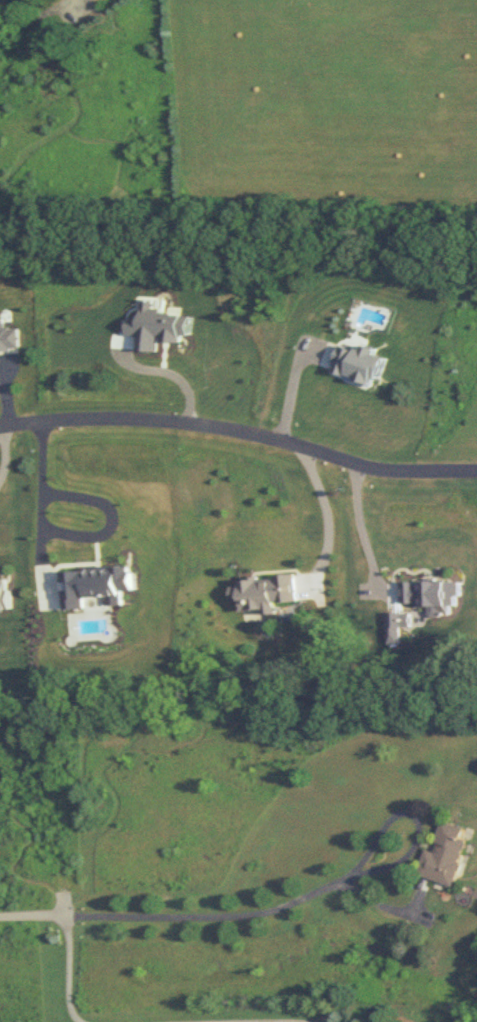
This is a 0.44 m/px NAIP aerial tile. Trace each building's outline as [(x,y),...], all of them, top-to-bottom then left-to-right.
[(429,849),(422,876),(459,886),(475,829),(445,821),(438,851),(429,849)]
